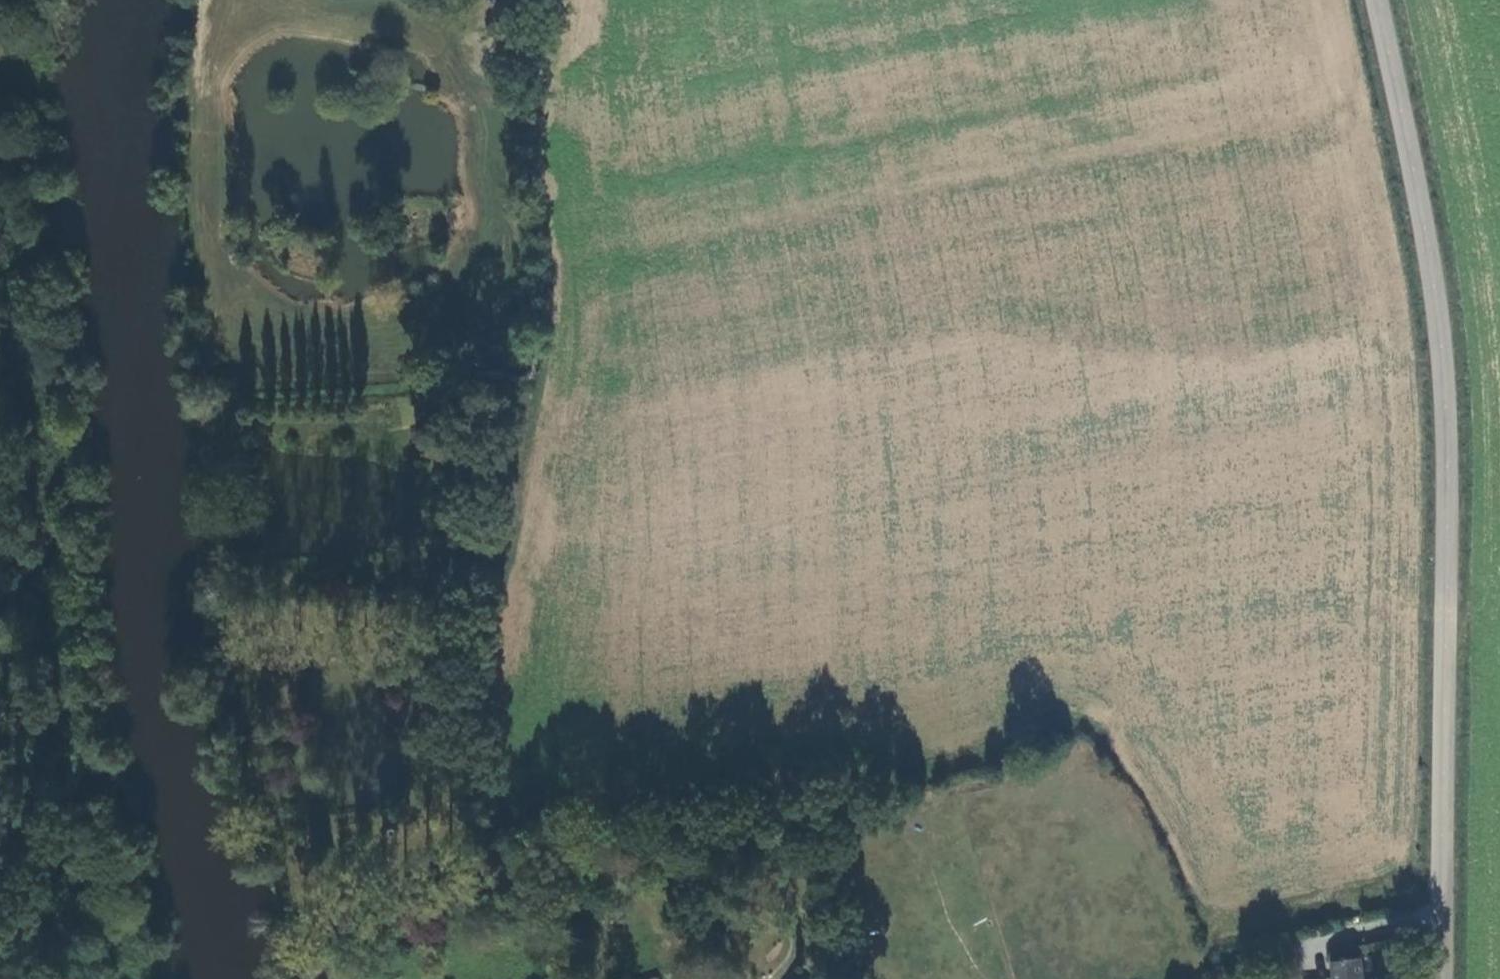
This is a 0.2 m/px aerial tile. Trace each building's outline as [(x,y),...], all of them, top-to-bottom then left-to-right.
[(1350,960),(1352,978),(1383,978),(1381,957),(1350,960)] [(1234,971),(1236,978),(1247,978),(1245,968),(1234,971)]
